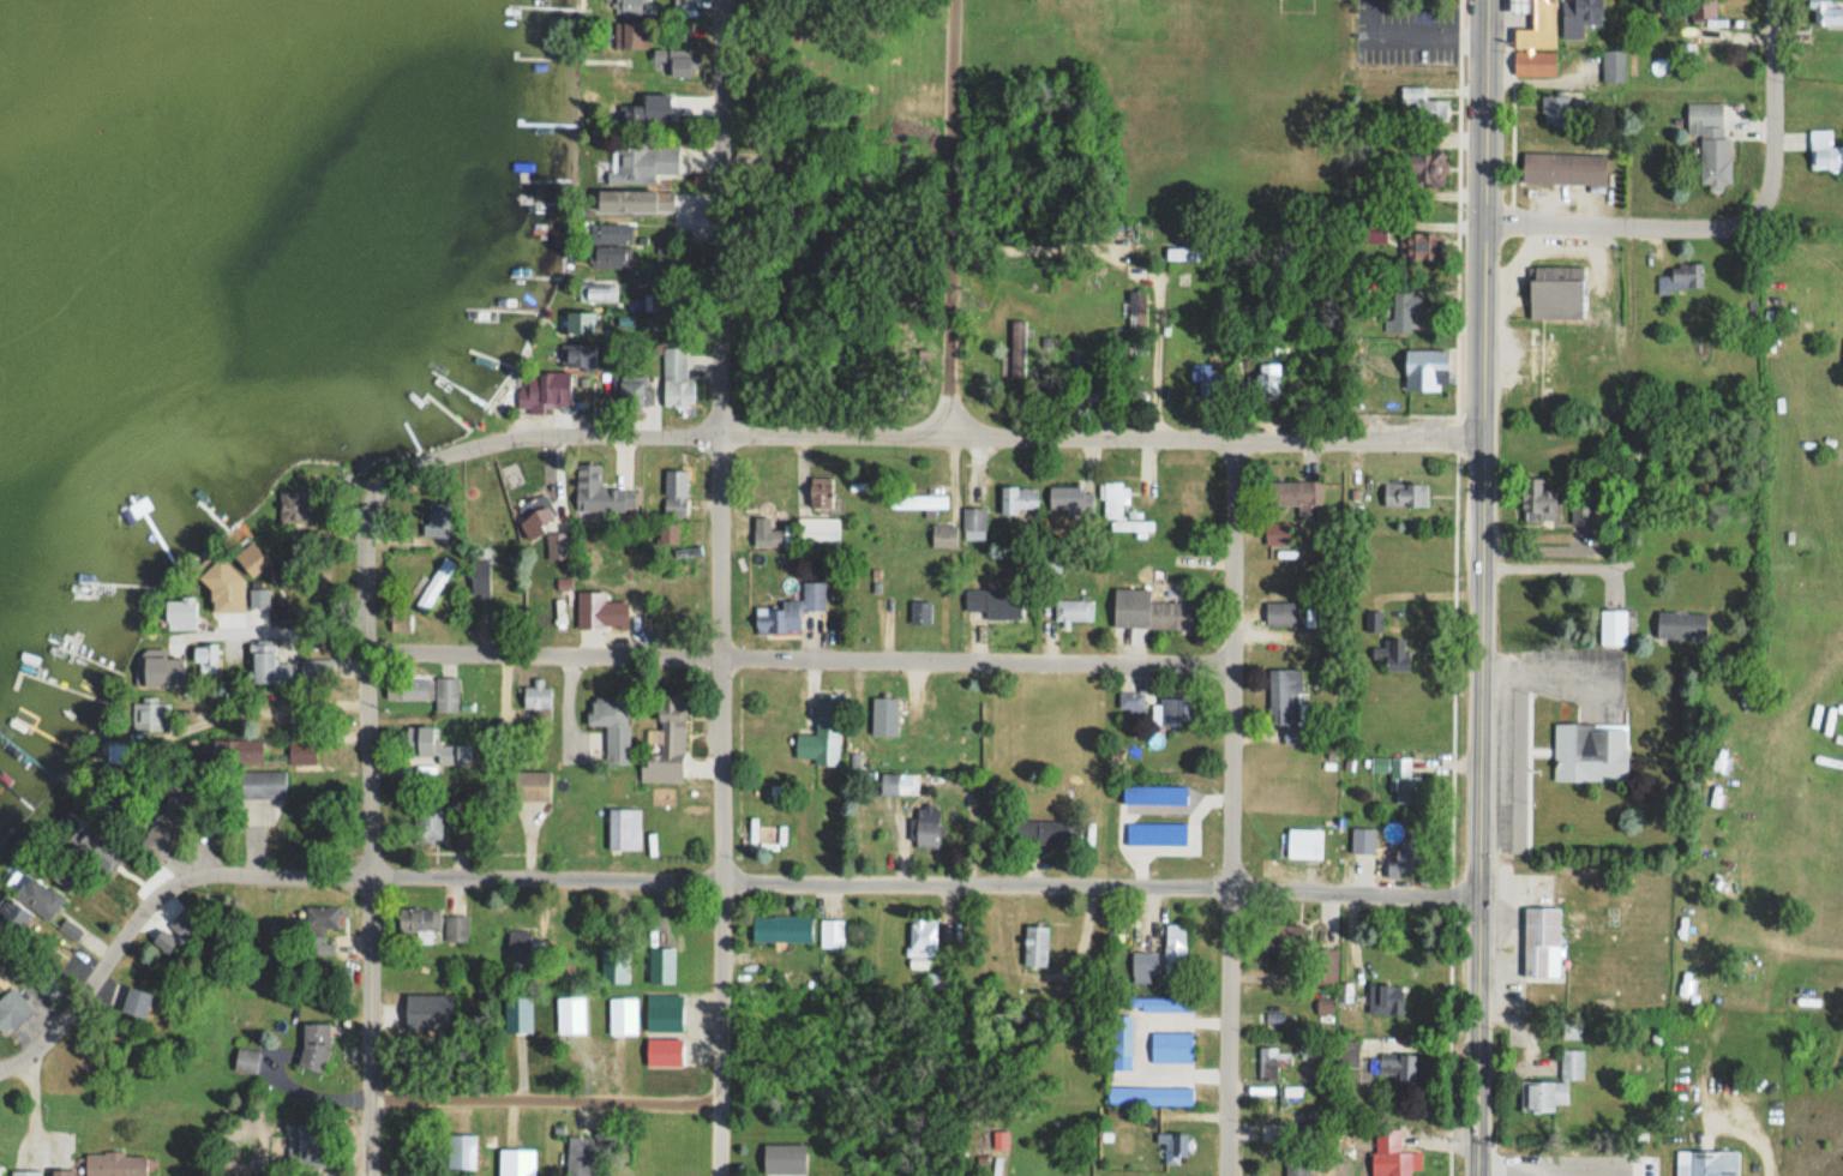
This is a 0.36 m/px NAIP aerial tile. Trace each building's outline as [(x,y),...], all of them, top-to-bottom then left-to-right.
[(615,15),(650,16),(650,0),(615,0),(615,15)] [(1509,12),(1509,0),(1530,0),(1530,12),(1509,12)] [(1535,26),(1535,0),(1557,0),(1557,47),(1533,47),(1526,47),(1515,47),(1515,26),(1535,26)] [(1577,23),(1603,23),(1603,0),(1577,0),(1577,23)] [(1716,20),(1716,0),(1693,0),(1693,20),(1716,20)] [(1842,24),(1841,0),(1811,0),(1813,25),(1842,24)] [(648,50),(648,25),(617,25),(617,50),(648,50)] [(1680,60),(1693,60),(1693,45),(1680,45),(1680,60)] [(692,50),(654,50),(654,63),(669,63),(669,77),(692,77),(692,50)] [(1603,84),(1625,84),(1625,50),(1603,50),(1603,84)] [(1556,76),(1556,52),(1514,52),(1514,76),(1556,76)] [(648,103),(648,80),(609,79),(609,102),(648,103)] [(1424,87),(1401,87),(1401,103),(1415,103),(1415,121),(1448,121),(1448,100),(1424,100),(1424,87)] [(1542,96),(1542,121),(1569,121),(1569,96),(1542,96)] [(1701,136),(1701,187),(1731,187),(1731,138),(1724,138),(1723,103),(1687,104),(1688,136),(1701,136)] [(648,107),(623,107),(623,125),(648,125),(648,107)] [(1842,169),(1842,146),(1832,146),(1832,130),(1811,130),(1811,169),(1842,169)] [(622,178),(679,178),(679,147),(622,147),(622,178)] [(1446,185),(1446,152),(1411,152),(1411,176),(1423,176),(1423,185),(1446,185)] [(1606,155),(1523,154),(1523,185),(1606,185),(1606,155)] [(674,191),(599,191),(599,212),(676,213),(676,233),(705,233),(705,210),(674,210),(674,191)] [(592,243),(632,243),(632,224),(592,224),(592,243)] [(1442,233),(1415,233),(1415,260),(1442,260),(1442,233)] [(594,266),(627,266),(627,246),(594,246),(594,266)] [(1657,275),(1657,291),(1703,291),(1703,264),(1672,264),(1672,275),(1657,275)] [(1531,318),(1584,318),(1584,267),(1531,266),(1531,318)] [(617,278),(583,279),(583,300),(617,300),(617,278)] [(1424,287),(1394,287),(1394,316),(1424,316),(1424,287)] [(1139,291),(1130,291),(1130,318),(1139,318),(1139,291)] [(567,332),(601,332),(601,311),(567,311),(567,332)] [(694,406),(694,379),(687,379),(687,346),(664,346),(664,406),(694,406)] [(1449,349),(1406,349),(1406,390),(1448,390),(1449,349)] [(1265,398),(1281,398),(1281,364),(1265,364),(1265,398)] [(518,388),(518,410),(557,410),(557,399),(571,399),(571,374),(528,374),(528,388),(518,388)] [(654,386),(646,386),(646,374),(620,374),(620,406),(654,406),(654,386)] [(1142,403),(1142,382),(1122,382),(1122,403),(1142,403)] [(1108,403),(1108,391),(1071,391),(1071,403),(1108,403)] [(578,464),(577,510),(635,511),(636,488),(600,487),(601,464),(578,464)] [(688,470),(665,470),(665,515),(688,515),(688,470)] [(834,508),(834,477),(811,477),(811,508),(834,508)] [(1525,521),(1559,522),(1560,490),(1545,489),(1545,478),(1527,477),(1525,521)] [(1323,481),(1271,481),(1271,505),(1323,505),(1323,481)] [(1153,521),(1123,521),(1123,498),(1129,498),(1129,483),(1103,483),(1103,519),(1110,519),(1110,531),(1153,531),(1153,521)] [(1385,483),(1385,506),(1411,506),(1411,483),(1385,483)] [(1003,487),(1003,513),(1039,513),(1039,487),(1003,487)] [(1092,507),(1092,487),(1051,487),(1051,507),(1092,507)] [(948,495),(890,495),(890,509),(948,509),(948,495)] [(986,508),(964,508),(964,531),(986,531),(986,508)] [(531,540),(548,529),(537,512),(520,523),(531,540)] [(839,518),(798,518),(798,545),(839,545),(839,518)] [(659,522),(659,544),(679,544),(679,522),(659,522)] [(1266,522),(1266,545),(1291,545),(1291,522),(1266,522)] [(933,548),(956,548),(956,525),(933,525),(933,548)] [(548,532),(549,565),(572,565),(571,532),(548,532)] [(255,577),(271,561),(252,542),(235,558),(255,577)] [(1059,575),(1059,556),(1048,556),(1048,575),(1059,575)] [(490,559),(472,559),(472,596),(490,596),(490,559)] [(454,567),(444,560),(416,603),(426,610),(454,567)] [(237,609),(236,569),(208,570),(209,610),(237,609)] [(825,610),(824,581),(803,582),(803,600),(781,601),(781,605),(756,606),(757,633),(800,632),(800,611),(825,610)] [(269,608),(269,588),(250,588),(250,608),(269,608)] [(1150,588),(1115,588),(1115,628),(1198,628),(1198,602),(1150,602),(1150,588)] [(628,601),(605,601),(604,591),(578,591),(578,628),(628,627),(628,601)] [(986,619),(1021,619),(1021,592),(965,592),(965,612),(986,612),(986,619)] [(197,598),(167,598),(167,627),(197,627),(197,598)] [(1093,622),(1093,600),(1055,600),(1055,622),(1093,622)] [(1266,600),(1266,626),(1297,626),(1297,600),(1266,600)] [(932,601),(911,601),(911,624),(932,624),(932,601)] [(1601,645),(1627,645),(1627,610),(1601,610),(1601,645)] [(1658,639),(1706,640),(1707,612),(1658,611),(1658,639)] [(411,631),(411,613),(392,613),(392,631),(411,631)] [(1386,670),(1409,670),(1409,638),(1384,638),(1384,646),(1372,646),(1372,657),(1386,657),(1386,670)] [(253,642),(253,678),(288,678),(288,671),(277,671),(276,642),(253,642)] [(197,676),(217,676),(217,644),(208,644),(208,655),(197,655),(197,676)] [(185,686),(185,649),(145,649),(145,686),(185,686)] [(302,679),(327,679),(327,658),(302,658),(302,679)] [(1272,668),(1272,729),(1303,728),(1302,668),(1272,668)] [(458,678),(401,677),(400,699),(436,700),(436,710),(458,710),(458,678)] [(524,708),(533,708),(533,716),(551,716),(551,680),(524,680),(524,708)] [(1143,692),(1119,692),(1119,714),(1143,714),(1143,692)] [(660,752),(643,752),(642,781),(683,781),(684,694),(660,694),(660,752)] [(630,762),(630,696),(589,696),(589,724),(606,724),(607,763),(630,762)] [(134,729),(164,729),(164,697),(134,697),(134,729)] [(904,712),(904,697),(872,697),(872,736),(898,736),(898,712),(904,712)] [(1202,697),(1158,697),(1158,725),(1202,725),(1202,697)] [(1555,781),(1629,781),(1629,724),(1555,724),(1555,781)] [(406,726),(406,754),(434,754),(434,726),(406,726)] [(816,733),(797,733),(796,758),(816,759),(816,765),(839,765),(839,727),(816,727),(816,733)] [(263,737),(214,737),(214,761),(263,761),(263,737)] [(315,739),(289,739),(289,765),(315,765),(315,739)] [(1421,803),(1421,771),(1412,771),(1412,757),(1391,757),(1391,803),(1421,803)] [(241,799),(286,799),(286,771),(241,771),(241,799)] [(881,793),(919,793),(919,772),(881,772),(881,793)] [(444,842),(444,800),(416,800),(416,842),(444,842)] [(609,849),(640,849),(640,806),(609,806),(609,849)] [(939,808),(917,808),(917,847),(939,847),(939,808)] [(1076,821),(1014,821),(1014,848),(1076,847),(1076,821)] [(1352,852),(1375,852),(1375,826),(1352,826),(1352,852)] [(1288,827),(1288,857),(1322,857),(1322,827),(1288,827)] [(36,877),(23,865),(7,882),(20,894),(36,877)] [(32,916),(0,891),(0,920),(19,934),(32,916)] [(187,940),(203,921),(185,905),(168,925),(187,940)] [(1563,906),(1525,905),(1525,980),(1562,980),(1563,906)] [(334,953),(334,944),(322,944),(322,927),(339,928),(339,907),(305,906),(305,953),(334,953)] [(439,908),(401,908),(401,942),(439,942),(439,908)] [(469,940),(469,914),(446,914),(446,940),(469,940)] [(753,941),(813,941),(813,915),(753,915),(753,941)] [(937,956),(937,917),(909,917),(909,956),(937,956)] [(842,919),(821,919),(821,944),(842,944),(842,919)] [(1166,974),(1186,974),(1186,923),(1166,923),(1166,974)] [(1304,924),(1264,924),(1264,951),(1304,951),(1304,924)] [(1048,925),(1025,925),(1025,965),(1048,965),(1048,925)] [(180,943),(164,929),(154,941),(170,954),(180,943)] [(1337,984),(1337,948),(1314,948),(1314,984),(1337,984)] [(1158,952),(1131,952),(1131,976),(1159,976),(1158,952)] [(31,981),(52,999),(65,983),(45,965),(31,981)] [(1404,983),(1368,983),(1368,1013),(1404,1013),(1404,983)] [(155,994),(130,985),(121,1009),(146,1018),(155,994)] [(19,1033),(38,1013),(10,986),(0,997),(0,1014),(19,1033)] [(453,993),(406,993),(406,1027),(453,1027),(453,993)] [(1193,1010),(1193,997),(1121,997),(1121,1010),(1193,1010)] [(1112,1015),(1112,1070),(1132,1070),(1132,1015),(1112,1015)] [(302,1070),(329,1070),(329,1023),(302,1023),(302,1070)] [(678,1065),(678,1028),(666,1028),(666,1065),(678,1065)] [(1151,1062),(1191,1062),(1191,1031),(1151,1031),(1151,1062)] [(1359,1066),(1359,1039),(1338,1039),(1338,1066),(1359,1066)] [(1279,1065),(1291,1065),(1291,1046),(1260,1046),(1260,1079),(1279,1079),(1279,1065)] [(1368,1070),(1414,1083),(1421,1060),(1374,1047),(1368,1070)] [(1522,1109),(1556,1110),(1556,1105),(1568,1105),(1568,1079),(1583,1079),(1584,1049),(1561,1048),(1561,1081),(1523,1080),(1522,1109)] [(1108,1105),(1192,1105),(1192,1086),(1108,1086),(1108,1105)] [(1261,1142),(1283,1142),(1283,1123),(1261,1123),(1261,1142)] [(291,1164),(326,1164),(326,1124),(291,1124),(291,1164)] [(1412,1152),(1400,1152),(1399,1128),(1372,1128),(1373,1175),(1413,1175),(1412,1152)] [(449,1167),(476,1167),(476,1132),(449,1132),(449,1167)] [(1165,1144),(1165,1165),(1183,1165),(1183,1133),(1157,1133),(1157,1144),(1165,1144)] [(592,1136),(568,1136),(567,1175),(590,1175),(592,1136)] [(764,1174),(807,1174),(807,1143),(764,1143),(764,1174)] [(1739,1150),(1676,1150),(1676,1175),(1739,1175),(1739,1150)] [(154,1153),(86,1153),(86,1175),(154,1175),(154,1153)] [(1286,1160),(1286,1175),(1310,1175),(1310,1160),(1286,1160)]
